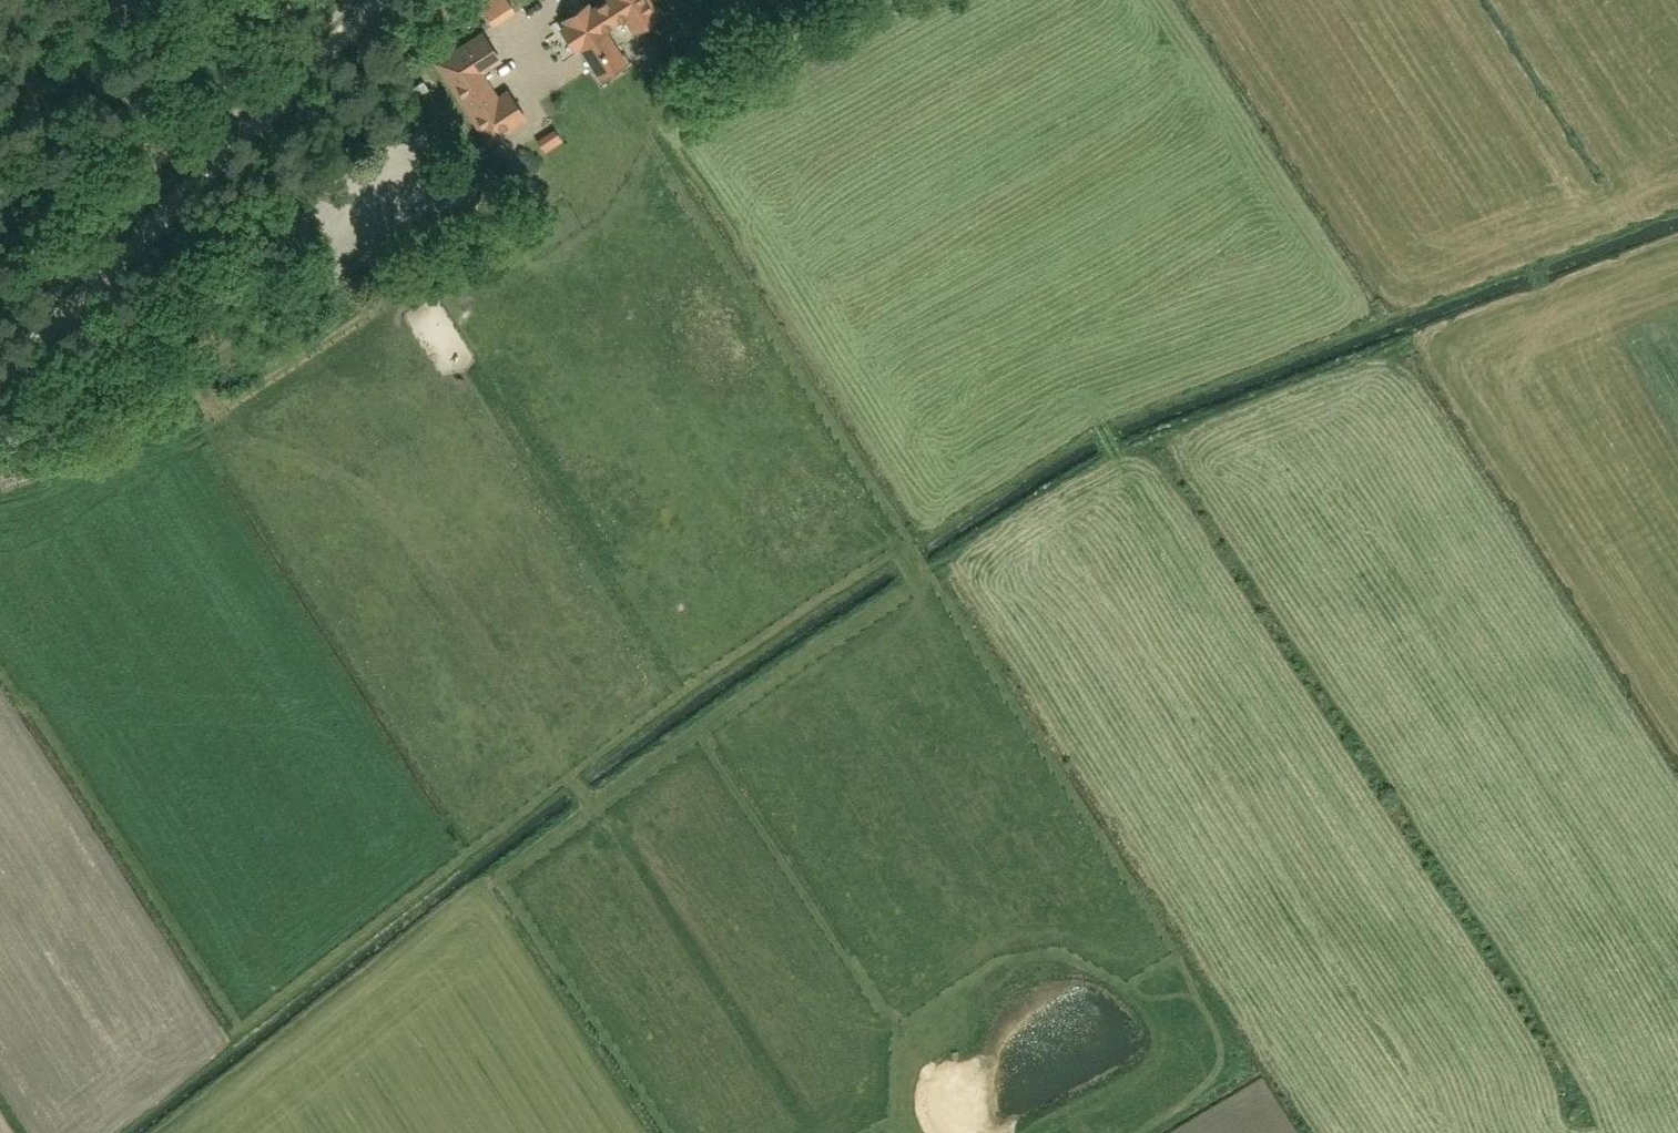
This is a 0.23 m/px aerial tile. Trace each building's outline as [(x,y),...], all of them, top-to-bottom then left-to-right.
[(512,9),(506,0),(491,0),(482,6),(492,22),(512,9)] [(654,12),(646,0),(614,0),(614,1),(592,16),(586,7),(564,22),(570,31),(566,34),(575,47),(579,44),(591,61),(613,46),(601,29),(623,14),(632,27),(654,12)] [(442,67),(451,82),(488,140),(522,119),(508,97),(502,101),(499,102),(486,111),(468,82),(479,75),(464,53),(442,67)] [(549,151),(568,142),(562,130),(543,139),(549,151)]
